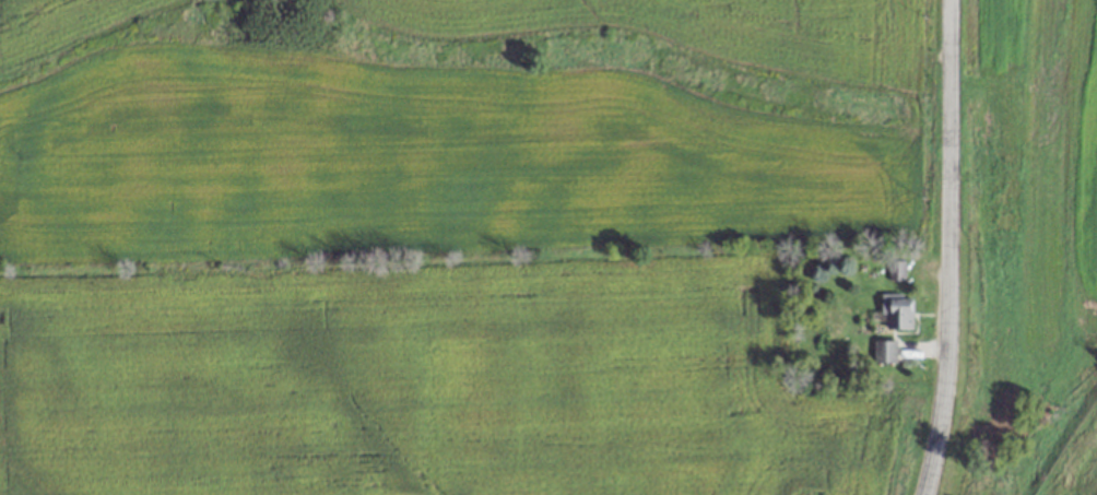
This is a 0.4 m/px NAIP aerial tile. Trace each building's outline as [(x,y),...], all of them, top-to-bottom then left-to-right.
[(881,328),(911,329),(912,294),(881,293),(881,328)] [(895,340),(874,340),(874,362),(895,362),(895,340)]
